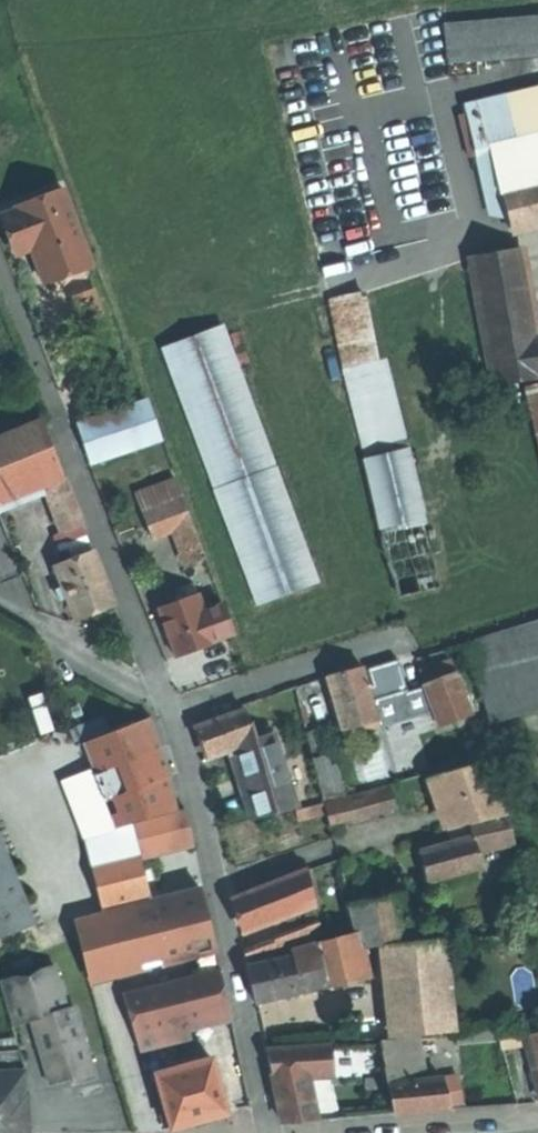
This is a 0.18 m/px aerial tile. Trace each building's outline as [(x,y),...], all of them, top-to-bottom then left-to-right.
[(449,25),(452,60),(537,54),(537,18),(449,25)] [(469,107),(480,157),(495,154),(496,157),(537,148),(537,92),(469,107)] [(496,157),(510,217),(512,226),(537,220),(537,148),(496,157)] [(493,213),(510,217),(496,157),(495,154),(480,157),(493,213)] [(64,192),(11,211),(12,213),(0,217),(0,229),(7,248),(28,240),(31,248),(34,256),(29,258),(39,287),(92,267),(64,192)] [(537,377),(537,331),(521,247),(472,257),(496,385),(537,377)] [(379,361),(365,290),(332,297),(350,383),(405,595),(445,585),(391,375),(379,361)] [(327,306),(326,306),(323,307),(322,308),(321,310),(321,313),(322,314),(324,316),(326,316),(328,316),(329,316),(331,314),(332,313),(332,311),(331,308),(330,307),(327,306)] [(319,582),(224,329),(168,350),(262,604),(319,582)] [(242,340),(243,336),(242,333),(241,331),(237,330),(234,330),(232,332),(230,335),(231,338),(232,341),(235,343),(239,342),(242,340)] [(530,384),(537,419),(537,383),(530,384)] [(81,426),(95,463),(161,439),(147,403),(81,426)] [(46,484),(64,476),(43,423),(0,440),(0,503),(46,484)] [(64,476),(46,484),(52,500),(71,492),(64,476)] [(146,514),(186,499),(179,480),(139,495),(146,514)] [(71,492),(52,500),(66,534),(85,526),(71,492)] [(71,549),(91,540),(85,526),(66,534),(58,537),(64,552),(71,549)] [(77,561),(96,553),(91,540),(71,549),(77,561)] [(98,613),(117,605),(96,553),(77,561),(59,568),(66,584),(74,604),(81,620),(98,613)] [(184,586),(187,597),(207,591),(203,580),(184,586)] [(65,608),(74,604),(66,584),(57,587),(65,608)] [(175,589),(178,600),(187,597),(184,586),(175,589)] [(221,639),(221,638),(212,609),(207,591),(187,597),(178,600),(167,603),(181,651),(201,645),(221,639)] [(221,638),(235,634),(227,605),(212,609),(221,638)] [(471,644),(497,721),(537,708),(537,622),(471,644)] [(459,671),(452,650),(435,655),(421,659),(429,682),(459,671)] [(371,665),(374,694),(405,691),(401,661),(371,665)] [(384,729),(366,667),(345,674),(334,677),(352,738),(384,729)] [(475,714),(459,671),(429,682),(445,725),(475,714)] [(261,741),(258,734),(249,711),(223,721),(202,729),(213,759),(232,752),(243,748),(261,741)] [(87,746),(97,772),(121,830),(132,827),(183,812),(175,777),(167,779),(155,752),(166,749),(155,719),(87,746)] [(317,760),(331,756),(335,755),(327,727),(310,732),(317,760)] [(274,728),(266,730),(269,738),(277,735),(274,728)] [(266,730),(258,734),(261,741),(269,738),(266,730)] [(269,738),(261,741),(243,748),(263,809),(253,811),(255,819),(265,816),(301,807),(277,735),(269,738)] [(409,780),(436,773),(427,741),(395,750),(404,782),(409,780)] [(243,748),(232,752),(253,811),(263,809),(243,748)] [(175,777),(166,749),(155,752),(167,779),(175,777)] [(317,760),(327,800),(342,796),(331,756),(317,760)] [(510,815),(493,762),(438,776),(454,828),(477,823),(510,815)] [(121,830),(97,772),(71,783),(94,838),(94,840),(121,830)] [(375,792),(383,824),(402,819),(394,787),(375,792)] [(363,829),(383,824),(375,792),(330,803),(338,835),(363,829)] [(330,812),(327,802),(301,808),(304,818),(330,812)] [(132,827),(140,859),(197,846),(189,811),(183,812),(132,827)] [(484,852),(520,843),(513,815),(510,815),(477,823),(481,837),(484,852)] [(451,828),(456,843),(481,837),(477,823),(454,828),(451,828)] [(42,925),(0,826),(0,943),(42,925)] [(140,859),(132,827),(121,830),(94,840),(102,866),(127,859),(128,862),(140,859)] [(433,880),(488,866),(484,852),(481,837),(456,843),(425,851),(430,868),(433,880)] [(128,862),(140,907),(206,890),(197,846),(140,859),(128,862)] [(140,907),(128,862),(127,859),(102,866),(96,867),(108,915),(140,907)] [(287,881),(297,916),(326,904),(313,871),(287,881)] [(253,933),(297,916),(287,881),(243,898),(248,916),(253,933)] [(140,907),(108,915),(122,970),(203,950),(220,946),(206,890),(140,907)] [(359,933),(365,932),(366,937),(366,941),(391,939),(392,945),(421,942),(421,941),(407,893),(353,907),(359,932),(359,933)] [(80,922),(94,977),(122,970),(108,915),(80,922)] [(324,925),(305,932),(310,945),(328,940),(324,925)] [(305,932),(294,936),(297,949),(310,945),(305,932)] [(366,937),(365,932),(359,933),(359,932),(313,945),(314,949),(366,937)] [(294,936),(279,942),(282,953),(297,949),(294,936)] [(374,977),(366,941),(366,937),(314,949),(324,989),(333,987),(333,988),(374,977)] [(459,1031),(449,940),(421,942),(392,945),(390,945),(400,1036),(459,1031)] [(279,942),(250,958),(251,963),(278,956),(282,954),(282,953),(279,942)] [(307,992),(324,989),(314,949),(313,945),(297,950),(299,957),(307,992)] [(299,957),(297,950),(282,954),(278,956),(280,962),(299,957)] [(262,1003),(307,992),(299,957),(280,962),(254,968),(259,987),(262,1003)] [(40,1022),(54,1018),(74,1012),(61,968),(9,984),(22,1027),(40,1022)] [(160,1034),(236,1016),(224,970),(128,994),(143,1053),(163,1048),(160,1034)] [(82,1009),(74,1012),(79,1026),(86,1024),(82,1009)] [(74,1012),(54,1018),(58,1031),(44,1036),(60,1086),(72,1082),(79,1080),(81,1088),(103,1081),(86,1024),(79,1026),(74,1012)] [(54,1018),(40,1022),(44,1036),(58,1031),(54,1018)] [(526,1042),(524,1028),(504,1030),(508,1046),(526,1042)] [(498,1040),(498,1031),(462,1034),(463,1043),(498,1040)] [(395,1084),(431,1082),(422,1037),(386,1040),(392,1070),(392,1071),(395,1084)] [(299,1048),(273,1050),(279,1079),(314,1077),(339,1076),(337,1045),(299,1048)] [(26,1052),(4,1053),(5,1068),(0,1069),(0,1097),(33,1096),(31,1070),(26,1052)] [(219,1062),(165,1076),(179,1130),(208,1122),(233,1115),(219,1062)] [(452,1093),(467,1089),(464,1076),(449,1080),(452,1093)] [(309,1122),(324,1121),(314,1077),(279,1079),(290,1124),(309,1122)] [(437,1111),(456,1109),(455,1105),(452,1093),(449,1080),(431,1082),(437,1111)] [(419,1112),(437,1111),(431,1082),(395,1084),(402,1114),(419,1112)] [(452,1093),(455,1105),(470,1102),(467,1089),(452,1093)] [(34,1096),(33,1096),(0,1097),(0,1132),(35,1132),(34,1096)]
